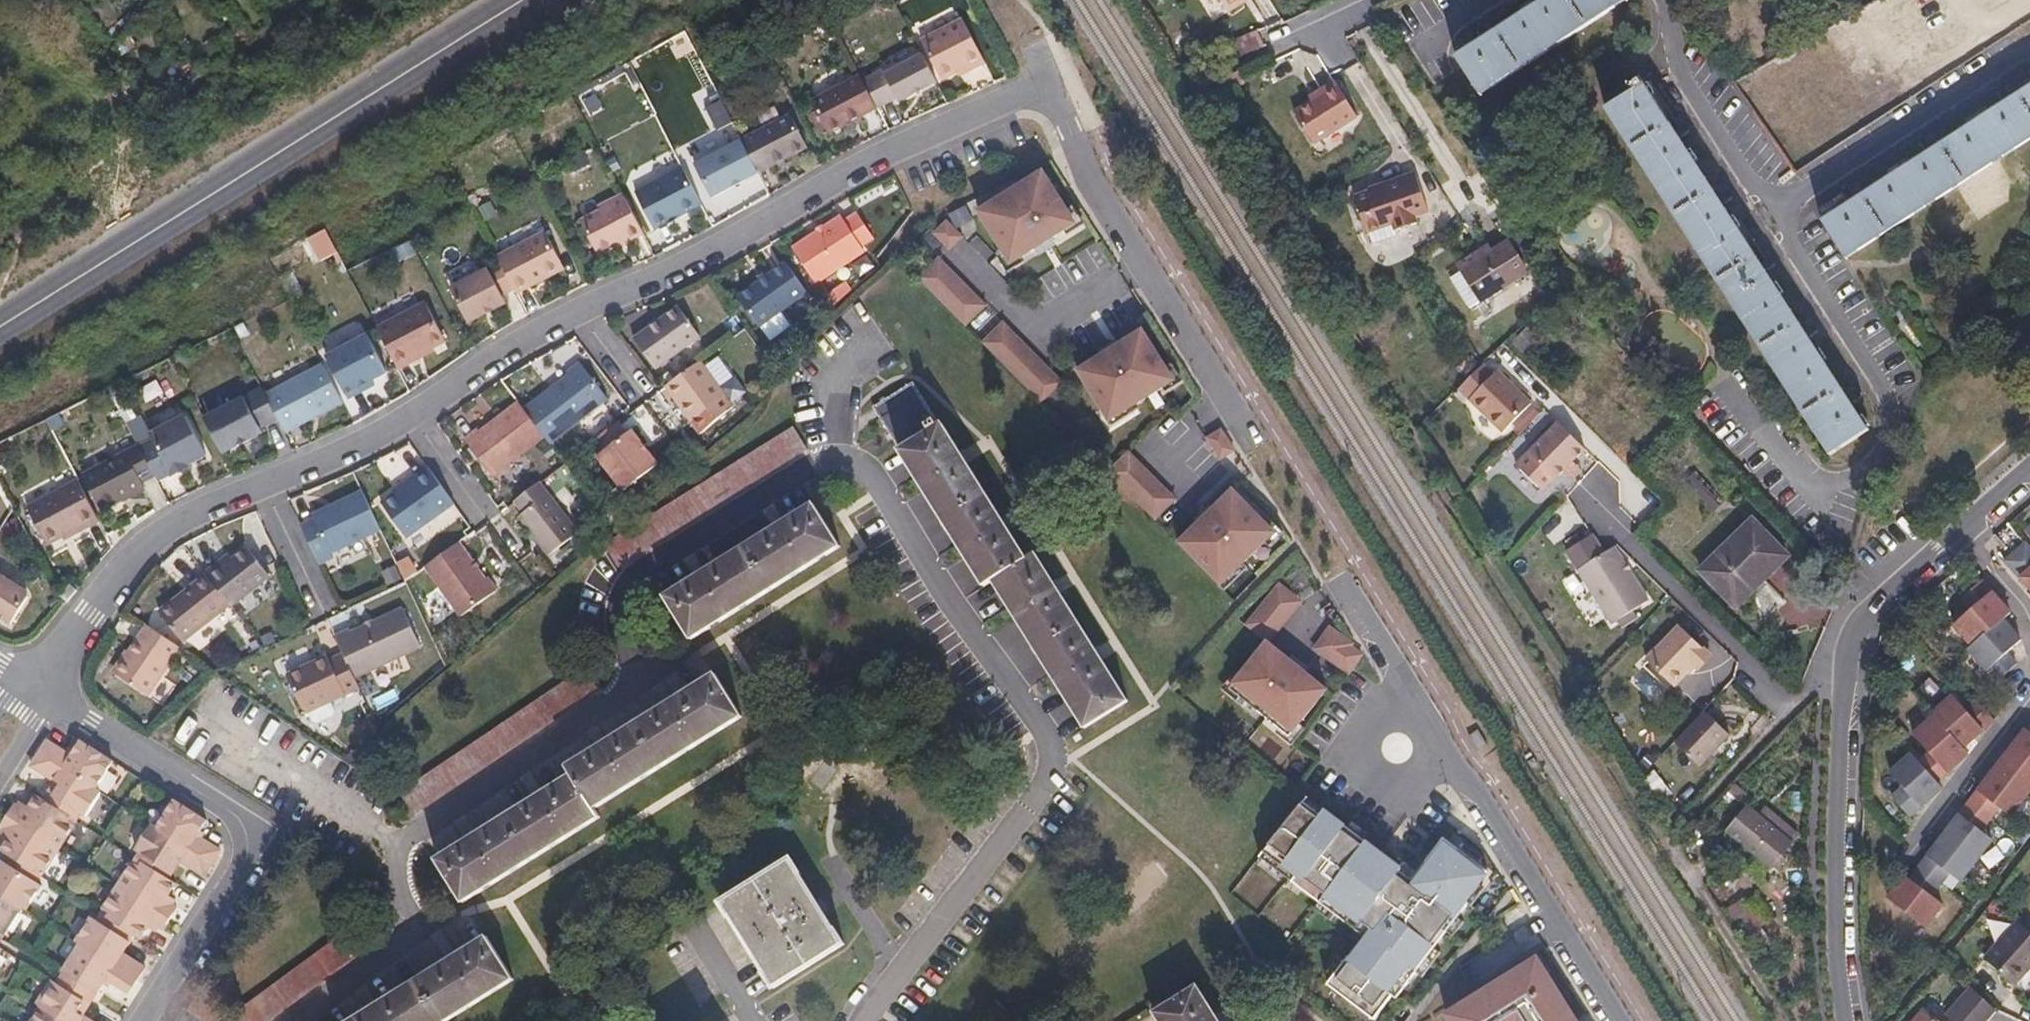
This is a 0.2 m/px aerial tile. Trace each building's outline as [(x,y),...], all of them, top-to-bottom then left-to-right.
[(1228,13),(1247,0),(1220,0),(1228,13)] [(1252,4),(1249,0),(1247,0),(1228,13),(1231,17),(1252,4)] [(1456,60),(1480,97),(1627,3),(1625,0),(1550,0),(1456,60)] [(925,40),(945,78),(971,66),(973,69),(988,62),(964,19),(925,40)] [(867,73),(882,103),(901,92),(903,97),(941,77),(926,48),(889,67),(887,63),(867,73)] [(868,77),(865,70),(817,95),(834,127),(882,103),(868,77)] [(1643,87),(1606,111),(1831,456),(1869,432),(1643,87)] [(1337,89),(1332,93),(1352,124),(1358,120),(1337,89)] [(1846,259),(2029,141),(2029,89),(1823,223),(1846,259)] [(1352,124),(1332,93),(1294,117),(1315,148),(1352,124)] [(822,140),(806,108),(758,132),(775,165),(822,140)] [(690,168),(707,200),(757,175),(739,142),(690,168)] [(690,168),(689,166),(643,190),(661,224),(707,200),(690,168)] [(1075,222),(1051,183),(1045,173),(1025,186),(1024,184),(999,199),(1000,201),(980,214),(1011,263),(1020,257),(1021,258),(1067,229),(1066,228),(1075,222)] [(1397,238),(1417,231),(1414,224),(1431,218),(1417,179),(1400,185),(1401,188),(1355,205),(1368,241),(1394,231),(1397,238)] [(649,231),(628,191),(604,203),(606,207),(586,217),(603,250),(633,235),(634,238),(649,231)] [(843,212),(795,243),(817,278),(866,248),(863,244),(875,235),(859,210),(847,217),(843,212)] [(963,237),(947,221),(935,234),(950,249),(963,237)] [(551,230),(504,254),(508,261),(521,286),(523,291),(571,266),(551,230)] [(1494,253),(1462,273),(1451,280),(1470,311),(1528,275),(1508,244),(1494,253)] [(1459,266),(1462,273),(1494,253),(1490,246),(1459,266)] [(741,290),(764,322),(810,288),(787,257),(741,290)] [(986,306),(939,259),(919,279),(966,326),(986,306)] [(521,286),(508,261),(459,286),(475,319),(490,311),(488,307),(495,303),(497,307),(511,300),(508,293),(521,286)] [(1548,295),(1555,291),(1548,280),(1542,285),(1548,295)] [(1550,304),(1558,297),(1555,291),(1548,295),(1546,297),(1550,304)] [(681,302),(637,335),(659,365),(703,333),(681,302)] [(423,306),(376,330),(398,373),(414,365),(412,362),(445,345),(423,306)] [(1051,370),(1004,323),(983,344),(1030,391),(1050,371),(1051,370)] [(1080,371),(1096,399),(1110,419),(1119,414),(1120,415),(1150,396),(1166,387),(1165,385),(1174,379),(1144,330),(1080,371)] [(350,400),(367,392),(364,387),(374,382),(388,375),(368,337),(328,358),(350,400)] [(704,357),(669,382),(693,415),(701,412),(708,424),(730,410),(722,397),(728,391),(704,357)] [(541,433),(546,439),(605,395),(577,359),(564,368),(567,371),(521,406),(541,433)] [(1486,361),(1459,390),(1500,435),(1530,405),(1486,361)] [(322,367),(263,397),(275,421),(283,435),(342,405),(322,367)] [(1050,371),(1030,391),(1041,402),(1061,382),(1050,371)] [(364,387),(367,392),(376,387),(374,382),(364,387)] [(986,585),(994,580),(1027,559),(942,424),(940,425),(914,383),(875,407),(883,420),(986,585)] [(259,390),(202,419),(221,455),(260,435),(257,430),(275,421),(263,397),(259,390)] [(489,471),(541,433),(521,406),(515,399),(477,428),(474,425),(463,434),(489,471)] [(621,417),(591,438),(600,450),(596,453),(620,488),(660,458),(635,424),(630,428),(621,417)] [(151,440),(138,447),(154,478),(156,482),(169,476),(170,478),(187,470),(186,468),(205,458),(184,418),(148,436),(151,440)] [(1585,451),(1557,423),(1515,465),(1542,493),(1585,451)] [(619,566),(808,449),(794,426),(604,544),(619,566)] [(1220,426),(1203,437),(1220,460),(1234,450),(1220,426)] [(154,478),(138,447),(84,474),(102,510),(144,488),(142,484),(154,478)] [(1197,519),(1131,449),(1106,471),(1176,545),(1197,519)] [(402,533),(448,500),(422,464),(411,472),(413,475),(377,499),(402,533)] [(1696,473),(1686,483),(1715,512),(1725,502),(1696,473)] [(535,480),(510,498),(519,510),(515,512),(542,550),(571,530),(535,480)] [(98,522),(77,482),(27,507),(45,543),(83,524),(85,529),(98,522)] [(1224,590),(1278,531),(1237,484),(1197,519),(1176,545),(1224,590)] [(352,492),(309,513),(311,517),(298,523),(317,562),(329,556),(327,550),(370,529),(352,492)] [(814,504),(666,596),(693,638),(840,546),(814,504)] [(1700,571),(1735,606),(1788,557),(1753,522),(1700,571)] [(1589,535),(1564,550),(1613,627),(1650,605),(1613,547),(1604,555),(1601,554),(1589,535)] [(455,538),(421,562),(458,610),(494,584),(485,570),(481,574),(455,538)] [(2011,567),(2029,551),(2029,549),(2024,543),(2004,560),(2011,567)] [(221,566),(217,561),(204,572),(228,603),(230,605),(270,575),(246,546),(231,557),(221,566)] [(2011,567),(2029,589),(2029,551),(2011,567)] [(228,553),(217,561),(221,566),(231,557),(228,553)] [(1027,559),(994,580),(1082,721),(1086,727),(1128,702),(1036,554),(1027,559)] [(228,603),(204,572),(158,609),(183,638),(228,603)] [(0,576),(0,616),(9,622),(24,597),(23,591),(0,576)] [(2011,614),(1982,582),(1962,599),(1972,610),(1954,626),(1973,647),(2003,621),(2011,614)] [(1282,585),(1249,626),(1269,643),(1270,644),(1303,603),(1282,585)] [(342,655),(352,676),(417,646),(398,606),(348,629),(347,627),(332,634),(342,655)] [(1973,647),(1968,650),(1996,681),(2016,664),(2006,653),(2021,641),(2003,621),(1973,647)] [(146,693),(179,647),(144,623),(112,671),(146,693)] [(1354,644),(1332,628),(1317,651),(1339,666),(1352,647),(1354,644)] [(1684,630),(1650,663),(1677,690),(1699,669),(1701,672),(1714,659),(1684,630)] [(1270,644),(1269,643),(1233,688),(1242,695),(1241,696),(1283,730),(1284,729),(1293,736),(1329,691),(1270,644)] [(1364,656),(1352,647),(1339,666),(1351,675),(1364,656)] [(329,700),(358,687),(352,676),(342,655),(329,661),(327,657),(311,663),(313,667),(306,671),(304,667),(286,675),(304,712),(306,711),(329,700)] [(584,667),(401,791),(416,814),(599,690),(584,667)] [(574,775),(438,860),(465,902),(601,817),(595,808),(742,716),(716,675),(569,767),(574,775)] [(1962,746),(1992,719),(1974,698),(1963,709),(1950,694),(1929,712),(1931,714),(1946,731),(1948,730),(1962,746)] [(329,700),(306,711),(311,721),(316,723),(332,715),(334,710),(329,700)] [(1931,714),(1913,731),(1929,749),(1919,756),(1937,776),(1967,751),(1962,746),(1948,730),(1946,731),(1931,714)] [(1729,740),(1705,715),(1674,746),(1698,771),(1729,740)] [(2010,748),(2029,764),(2029,730),(2027,727),(2026,728),(2010,748)] [(1480,732),(1471,737),(1480,753),(1489,747),(1480,732)] [(97,750),(84,741),(72,761),(49,747),(42,759),(66,774),(95,792),(114,761),(97,750)] [(1919,756),(1912,748),(1891,767),(1903,781),(1892,791),(1909,811),(1942,781),(1937,776),(1919,756)] [(2010,748),(1994,768),(2028,795),(2029,792),(2029,764),(2010,748)] [(86,821),(101,797),(95,792),(66,774),(42,759),(33,772),(54,785),(55,786),(62,790),(55,802),(80,817),(86,821)] [(2028,795),(1994,768),(1968,800),(1991,818),(2000,806),(2012,816),(2028,795)] [(62,790),(55,786),(45,803),(70,818),(76,822),(80,817),(55,802),(62,790)] [(1330,985),(1376,1020),(1395,996),(1398,999),(1471,904),(1467,902),(1489,872),(1446,839),(1414,882),(1402,872),(1404,870),(1308,797),(1260,857),(1370,940),(1363,950),(1359,947),(1330,985)] [(40,799),(37,798),(30,809),(27,815),(20,810),(14,806),(13,807),(25,817),(18,825),(58,850),(73,828),(66,824),(70,818),(45,803),(40,799)] [(1982,829),(1991,818),(1968,800),(1943,832),(1977,859),(1993,839),(1982,829)] [(196,840),(208,821),(176,801),(157,832),(210,865),(218,853),(196,840)] [(1774,859),(1791,836),(1746,803),(1728,826),(1774,859)] [(27,815),(30,809),(23,805),(20,810),(27,815)] [(25,817),(13,807),(7,817),(18,825),(25,817)] [(18,825),(7,817),(0,828),(6,832),(10,834),(18,825)] [(73,828),(76,822),(70,818),(66,824),(73,828)] [(58,850),(18,825),(10,834),(12,836),(9,841),(1,853),(10,858),(34,874),(38,868),(44,872),(58,850)] [(202,879),(210,865),(157,832),(151,828),(135,852),(141,855),(166,871),(173,861),(180,865),(202,879)] [(1960,880),(1977,859),(1943,832),(1917,865),(1940,882),(1949,871),(1960,880)] [(144,865),(169,881),(180,865),(173,861),(166,871),(141,855),(137,861),(144,865)] [(41,878),(34,874),(10,858),(0,874),(0,875),(6,878),(12,868),(37,884),(41,878)] [(732,918),(767,973),(765,974),(774,988),(845,945),(837,931),(836,931),(801,875),(802,875),(793,860),(722,904),(731,918),(732,918)] [(144,865),(137,861),(134,865),(141,870),(144,865)] [(119,888),(172,922),(179,911),(174,907),(167,902),(171,897),(178,886),(169,881),(144,865),(141,870),(134,865),(119,888)] [(1940,882),(1917,865),(1908,876),(1906,873),(1888,897),(1925,925),(1943,903),(1931,894),(1940,882)] [(28,913),(44,888),(37,884),(12,868),(6,878),(0,875),(0,895),(22,909),(28,913)] [(34,874),(41,878),(44,872),(38,868),(34,874)] [(133,937),(141,942),(149,929),(153,924),(160,928),(165,932),(172,922),(119,888),(105,912),(111,916),(108,921),(133,937)] [(0,895),(0,935),(3,937),(22,909),(0,895)] [(167,902),(174,907),(177,901),(171,897),(167,902)] [(105,912),(101,917),(108,921),(111,916),(105,912)] [(116,949),(123,953),(133,937),(108,921),(101,917),(99,922),(124,937),(116,949)] [(82,947),(137,983),(146,968),(123,953),(116,949),(124,937),(99,922),(93,918),(76,944),(82,947)] [(2029,967),(2029,929),(2019,920),(1986,957),(2015,983),(2029,967)] [(153,924),(149,929),(156,933),(160,928),(153,924)] [(232,1016),(236,1020),(270,1020),(363,952),(347,930),(232,1016)] [(515,979),(489,937),(354,1020),(448,1020),(515,979)] [(130,994),(137,983),(82,947),(64,976),(96,997),(107,980),(130,994)] [(1549,974),(1543,977),(1534,961),(1458,1008),(1464,1018),(1459,1020),(1578,1020),(1549,974)] [(83,1002),(90,1006),(94,1001),(61,979),(57,985),(83,1002)] [(82,1018),(75,1014),(83,1002),(57,985),(52,982),(36,1007),(42,1010),(59,1020),(87,1020),(82,1018)] [(1161,1020),(1219,1020),(1199,989),(1157,1014),(1161,1020)] [(1998,1010),(1979,992),(1954,1020),(1988,1020),(1998,1010)] [(82,1018),(90,1006),(83,1002),(75,1014),(82,1018)] [(1925,1009),(1916,1020),(1939,1020),(1925,1009)] [(42,1010),(35,1020),(59,1020),(42,1010)]
